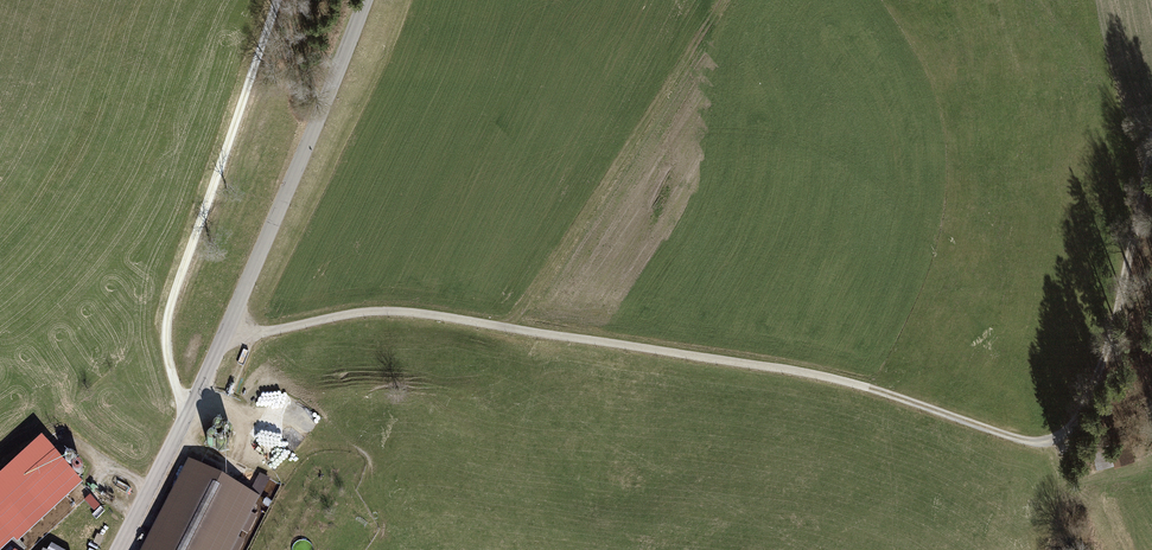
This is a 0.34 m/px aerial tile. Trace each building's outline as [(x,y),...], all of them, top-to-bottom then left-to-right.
[(0,483),(0,549),(27,549),(21,543),(83,487),(43,443),(39,447),(0,483)] [(188,460),(141,549),(231,549),(259,497),(250,492),(188,460)] [(250,492),(259,497),(269,478),(259,473),(250,492)]
